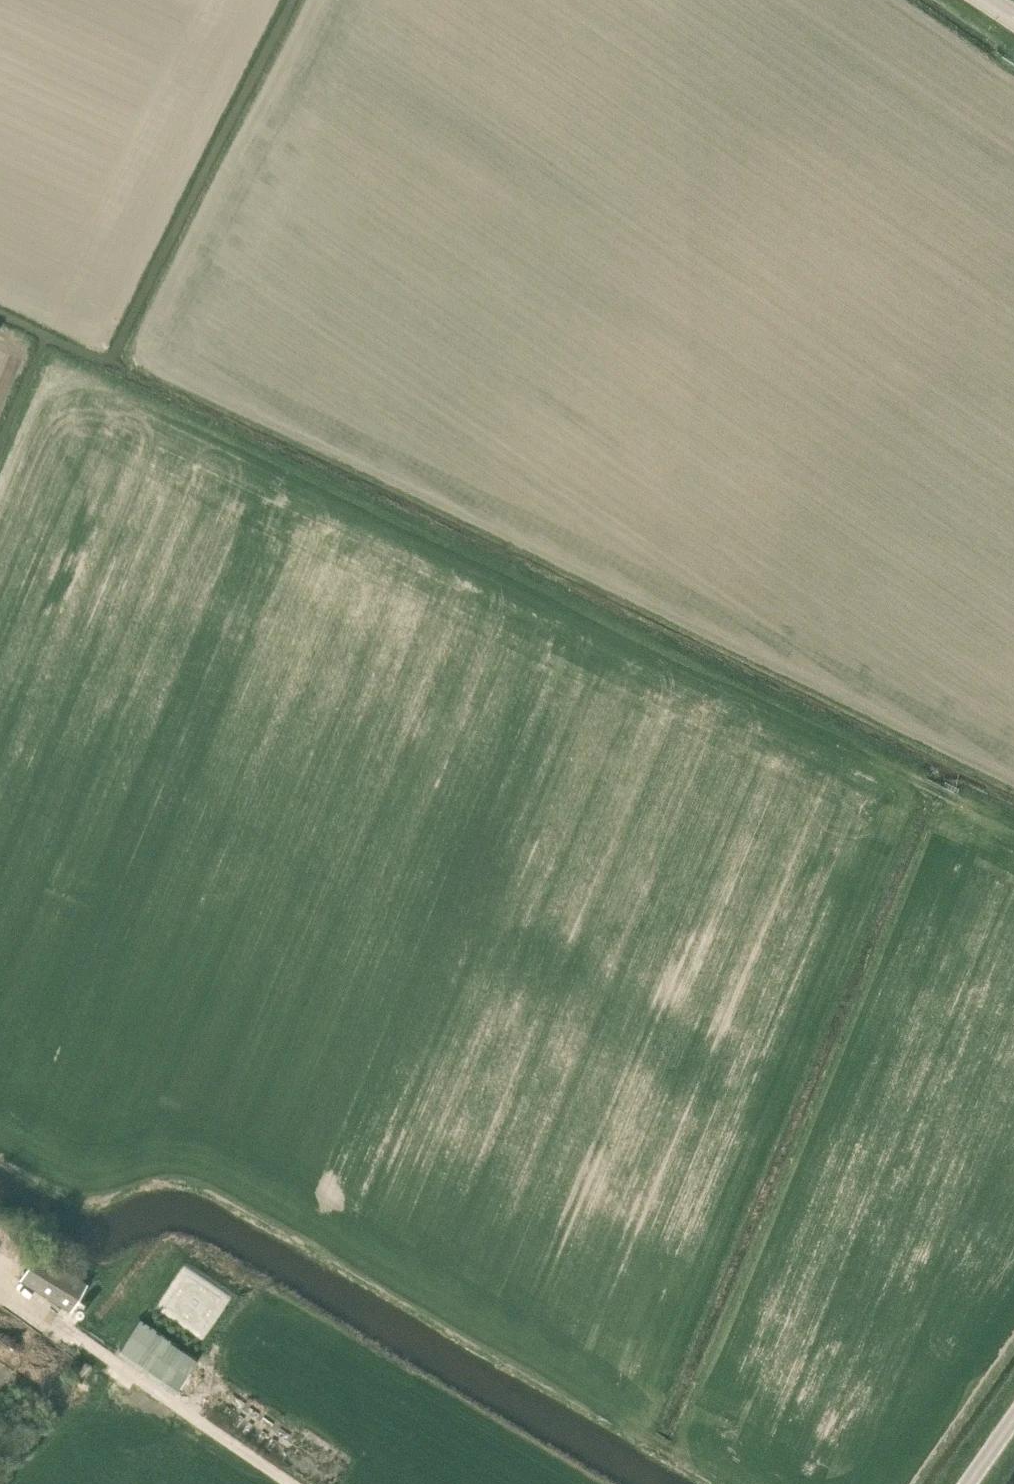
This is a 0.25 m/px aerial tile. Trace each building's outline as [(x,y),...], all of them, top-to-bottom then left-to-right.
[(70,1311),(88,1283),(37,1251),(20,1278),(70,1311)] [(181,1379),(199,1348),(138,1313),(120,1344),(181,1379)]
